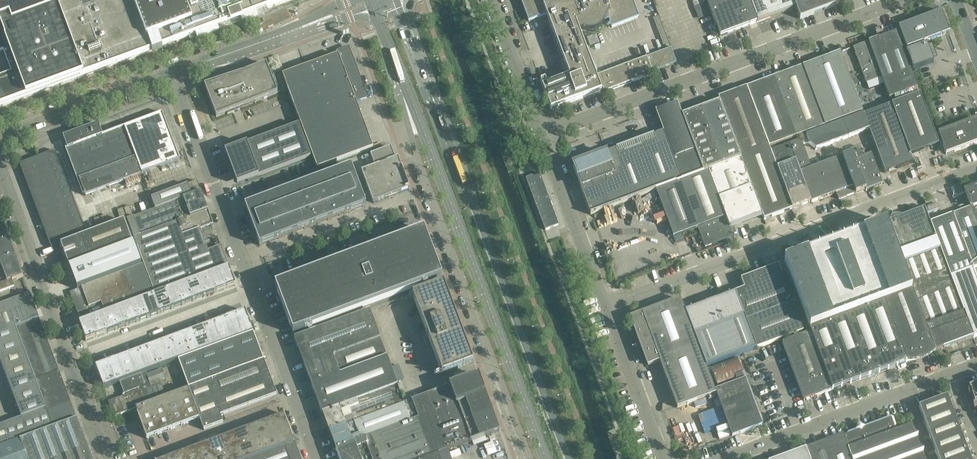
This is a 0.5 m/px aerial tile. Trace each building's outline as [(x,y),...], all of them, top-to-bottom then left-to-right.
[(58,8),(82,76),(196,34),(183,0),(81,0),(58,8)] [(196,34),(290,0),(183,0),(196,34)] [(528,21),(547,15),(543,5),(557,0),(520,0),(528,21)] [(543,5),(547,15),(570,76),(548,85),(546,79),(540,81),(542,85),(543,85),(543,86),(542,87),(551,109),(599,91),(599,90),(601,89),(596,76),(579,31),(583,29),(585,30),(587,30),(590,31),(591,31),(593,30),(596,30),(599,28),(600,27),(601,26),(603,24),(604,23),(604,22),(609,20),(605,11),(610,9),(606,0),(557,0),(543,5)] [(610,9),(605,11),(609,20),(611,27),(639,17),(633,0),(606,0),(610,9)] [(720,36),(758,22),(750,0),(707,0),(720,36)] [(758,22),(795,8),(792,0),(750,0),(758,22)] [(800,19),(838,5),(851,0),(793,0),(800,19)] [(0,23),(0,24),(2,29),(1,29),(26,97),(82,76),(58,8),(15,24),(13,25),(11,19),(0,23)] [(941,11),(898,27),(906,49),(909,48),(922,43),(941,36),(941,35),(945,34),(945,33),(946,32),(946,31),(943,24),(946,23),(941,11)] [(877,36),(886,34),(884,27),(876,29),(877,36)] [(0,30),(0,107),(26,97),(1,29),(0,30)] [(896,31),(868,42),(882,79),(889,98),(917,88),(896,31)] [(881,77),(868,42),(853,47),(866,82),(881,77)] [(922,43),(909,48),(909,50),(906,51),(913,70),(934,62),(933,61),(931,61),(925,45),(927,45),(927,43),(923,45),(922,43)] [(349,46),(336,51),(337,55),(338,55),(356,102),(368,98),(349,46)] [(671,48),(646,57),(652,71),(676,62),(671,48)] [(840,52),(802,66),(825,126),(862,112),(840,52)] [(338,55),(337,55),(282,75),(317,169),(373,148),(356,102),(338,55)] [(596,76),(601,89),(603,89),(604,93),(653,74),(652,71),(646,57),(596,76)] [(204,86),(205,88),(216,117),(227,113),(227,115),(256,103),(255,102),(278,93),(266,64),(246,72),(204,86)] [(802,66),(775,77),(797,136),(825,126),(802,66)] [(775,77),(747,87),(769,147),(797,136),(775,77)] [(718,98),(720,101),(741,159),(769,148),(769,147),(747,87),(718,98)] [(918,94),(892,104),(910,155),(937,145),(936,141),(919,95),(918,94)] [(861,107),(864,114),(890,104),(888,97),(861,107)] [(720,101),(701,108),(701,109),(723,166),(741,159),(720,101)] [(664,132),(663,132),(680,181),(681,182),(703,173),(682,115),(677,104),(656,112),(664,132)] [(863,115),(869,129),(885,173),(913,162),(892,104),(863,115)] [(701,108),(682,115),(703,173),(709,171),(723,166),(701,109),(701,108)] [(162,112),(125,126),(142,174),(179,160),(162,112)] [(863,114),(843,121),(849,137),(869,129),(863,115),(863,114)] [(938,133),(946,154),(976,142),(976,118),(938,133)] [(849,137),(843,121),(806,135),(809,143),(816,149),(849,137)] [(64,136),(64,137),(68,148),(65,149),(81,194),(82,194),(84,194),(84,195),(142,174),(125,126),(103,135),(98,124),(98,123),(98,124),(64,136)] [(311,158),(298,125),(226,152),(225,152),(226,156),(237,185),(311,158)] [(606,153),(614,173),(625,201),(655,190),(680,181),(663,132),(662,132),(606,153)] [(789,144),(771,151),(787,194),(805,187),(800,173),(811,169),(800,140),(789,144)] [(852,153),(853,154),(859,151),(857,146),(849,149),(850,153),(852,153)] [(769,148),(741,159),(762,215),(764,219),(792,209),(787,194),(771,151),(769,148)] [(370,156),(375,168),(395,161),(390,149),(370,156)] [(23,173),(59,160),(55,151),(55,150),(54,151),(47,154),(39,157),(36,157),(19,164),(23,173)] [(859,151),(853,154),(867,190),(882,185),(871,155),(862,158),(859,151)] [(572,165),(580,185),(614,173),(606,153),(572,165)] [(850,153),(842,157),(853,186),(856,193),(866,190),(867,190),(853,154),(852,153),(850,153)] [(811,169),(800,173),(805,187),(811,202),(811,203),(836,193),(839,199),(856,193),(853,186),(842,157),(811,169)] [(375,168),(362,172),(373,203),(409,190),(409,189),(408,189),(407,185),(407,184),(406,185),(405,182),(406,181),(405,181),(404,177),(404,176),(403,176),(402,173),(403,173),(402,172),(401,169),(401,168),(400,168),(399,165),(400,165),(399,164),(397,160),(398,160),(398,159),(395,161),(375,168)] [(723,166),(709,171),(726,218),(734,237),(737,235),(733,225),(762,215),(741,159),(723,166)] [(26,183),(62,169),(59,160),(23,173),(26,183)] [(245,207),(252,227),(260,246),(366,206),(351,167),(245,207)] [(30,192),(66,178),(62,169),(26,183),(30,192)] [(681,182),(680,182),(698,228),(726,218),(709,171),(703,173),(681,182)] [(559,225),(540,173),(526,178),(545,230),(559,225)] [(614,173),(580,185),(579,186),(590,214),(625,201),(614,173)] [(69,188),(66,178),(30,192),(34,201),(69,188)] [(192,195),(201,192),(197,181),(188,184),(176,188),(180,200),(192,195)] [(242,183),(245,195),(258,191),(256,183),(251,185),(250,181),(242,183)] [(680,181),(655,190),(673,237),(698,228),(680,182),(680,181)] [(805,187),(787,194),(792,209),(811,202),(805,187)] [(953,214),(966,250),(973,268),(976,266),(976,187),(965,192),(970,207),(953,214)] [(37,211),(73,197),(69,188),(34,201),(37,211)] [(208,211),(201,192),(192,195),(180,200),(176,188),(151,198),(156,209),(133,217),(127,219),(134,238),(140,236),(163,227),(164,228),(178,223),(178,222),(190,217),(208,211)] [(76,207),(73,197),(37,211),(41,220),(76,207)] [(133,216),(129,206),(124,208),(128,218),(133,216)] [(44,229),(80,216),(76,207),(41,220),(44,229)] [(127,219),(123,208),(118,210),(121,220),(127,219)] [(886,222),(893,241),(902,263),(922,256),(940,249),(930,223),(924,208),(886,222)] [(200,229),(213,224),(208,211),(190,217),(178,222),(178,223),(183,235),(200,229)] [(930,223),(940,249),(943,257),(945,264),(947,268),(948,272),(950,277),(973,268),(966,250),(953,214),(930,223)] [(110,225),(106,215),(101,216),(105,226),(110,225)] [(48,239),(83,225),(80,216),(44,229),(48,239)] [(103,227),(99,217),(94,219),(98,229),(103,227)] [(726,218),(698,228),(705,247),(732,236),(732,237),(733,237),(734,237),(726,218)] [(87,234),(60,244),(64,253),(62,253),(64,257),(65,256),(69,267),(133,242),(124,220),(87,234)] [(794,256),(784,260),(788,271),(809,329),(820,325),(846,315),(884,301),(912,291),(903,269),(901,264),(893,241),(886,222),(794,256)] [(140,236),(134,238),(154,292),(198,275),(183,235),(178,223),(164,228),(163,227),(140,236)] [(87,234),(83,225),(48,239),(51,248),(60,244),(87,234)] [(200,229),(183,235),(198,275),(228,264),(221,246),(209,251),(200,229)] [(293,334),(442,278),(424,230),(411,235),(410,231),(360,249),(362,253),(275,286),(293,334)] [(7,234),(0,236),(0,262),(7,282),(12,281),(23,277),(7,234)] [(133,242),(69,267),(78,289),(142,265),(133,242)] [(940,249),(922,256),(925,263),(943,257),(940,249)] [(943,257),(925,263),(928,271),(945,264),(943,257)] [(8,291),(15,288),(12,281),(7,282),(0,262),(0,293),(8,291)] [(945,264),(928,271),(931,278),(948,272),(947,268),(945,264)] [(143,265),(82,288),(89,308),(96,306),(95,305),(102,302),(105,311),(154,293),(143,265)] [(744,288),(735,292),(746,320),(756,349),(803,331),(793,303),(779,265),(741,279),(744,288)] [(229,266),(218,270),(225,289),(236,285),(229,266)] [(951,279),(954,287),(957,294),(959,302),(962,309),(963,312),(965,317),(968,324),(972,334),(973,337),(976,336),(976,278),(973,268),(950,277),(951,279)] [(218,270),(207,274),(214,293),(225,289),(218,270)] [(948,272),(931,278),(933,286),(951,279),(950,277),(948,272)] [(207,274),(196,278),(203,297),(214,293),(207,274)] [(196,278),(186,282),(193,301),(203,297),(196,278)] [(951,279),(933,286),(936,293),(954,287),(951,279)] [(186,282),(175,286),(182,305),(193,301),(186,282)] [(443,283),(412,295),(441,373),(473,361),(443,283)] [(175,286),(164,290),(171,309),(182,305),(175,286)] [(954,287),(936,293),(939,301),(957,294),(954,287)] [(82,288),(70,292),(73,299),(73,305),(75,305),(78,312),(89,308),(82,288)] [(164,290),(154,294),(161,313),(171,309),(164,290)] [(912,291),(884,301),(907,362),(908,362),(912,362),(916,362),(921,361),(926,359),(930,357),(934,353),(936,351),(935,351),(913,293),(912,291)] [(735,293),(685,312),(706,367),(756,349),(735,293)] [(154,294),(143,298),(150,317),(161,313),(154,294)] [(957,294),(939,301),(942,308),(959,302),(957,294)] [(0,306),(0,360),(21,417),(0,425),(0,447),(20,440),(52,429),(51,425),(49,418),(49,417),(46,410),(41,396),(41,395),(16,328),(39,319),(30,295),(0,306)] [(143,298),(132,302),(139,321),(150,317),(143,298)] [(680,299),(642,313),(630,318),(648,366),(660,361),(677,408),(715,394),(698,347),(680,299)] [(884,301),(846,315),(869,376),(907,362),(898,339),(884,301)] [(132,302),(122,306),(129,325),(139,321),(132,302)] [(959,302),(942,308),(945,316),(962,309),(959,302)] [(122,306),(111,310),(118,329),(129,325),(122,306)] [(962,309),(945,316),(947,323),(965,317),(963,312),(962,309)] [(111,310),(100,314),(107,333),(118,329),(111,310)] [(370,310),(294,339),(305,367),(334,356),(381,339),(370,310)] [(245,311),(234,315),(242,336),(253,332),(245,311)] [(100,314),(90,318),(97,337),(107,333),(100,314)] [(234,315),(224,319),(232,340),(242,336),(234,315)] [(809,329),(810,331),(817,351),(832,390),(841,387),(869,376),(846,315),(820,325),(809,329)] [(965,317),(947,323),(950,331),(968,324),(965,317)] [(90,318),(79,322),(86,341),(97,337),(90,318)] [(39,319),(16,328),(41,395),(41,396),(46,410),(49,417),(49,418),(51,425),(75,416),(39,319)] [(224,319),(213,323),(221,344),(232,340),(224,319)] [(213,323),(202,327),(210,348),(221,344),(213,323)] [(968,324),(950,331),(954,341),(972,334),(968,324)] [(202,327),(192,331),(200,352),(210,348),(202,327)] [(192,331),(181,335),(189,356),(200,352),(192,331)] [(810,331),(782,343),(804,401),(832,390),(817,351),(813,339),(810,331)] [(234,340),(179,361),(189,388),(264,361),(253,333),(234,340)] [(972,334),(954,341),(958,352),(976,345),(973,337),(972,334)] [(181,335),(170,339),(178,360),(189,356),(181,335)] [(170,339),(160,343),(168,364),(178,360),(170,339)] [(381,339),(334,356),(340,375),(387,357),(381,339)] [(160,343),(149,347),(157,368),(168,364),(160,343)] [(149,347),(138,351),(146,372),(157,368),(149,347)] [(138,351),(128,355),(136,376),(146,372),(138,351)] [(128,355),(117,359),(125,380),(136,376),(128,355)] [(334,356),(305,367),(312,385),(340,375),(334,356)] [(340,375),(312,385),(322,414),(398,386),(387,357),(340,375)] [(736,357),(710,367),(718,388),(744,378),(736,357)] [(117,359),(106,363),(114,384),(125,380),(117,359)] [(188,389),(200,419),(204,430),(223,423),(220,416),(277,395),(273,386),(264,361),(189,388),(189,389),(188,389)] [(106,363),(96,367),(104,388),(114,384),(106,363)] [(130,378),(120,382),(125,394),(150,384),(150,385),(161,381),(166,379),(162,369),(148,374),(147,372),(130,378)] [(478,375),(411,400),(418,418),(420,418),(434,455),(439,453),(499,430),(485,393),(478,375)] [(745,380),(715,391),(732,436),(762,425),(745,380)] [(125,396),(109,402),(114,417),(135,409),(149,404),(149,403),(162,399),(167,397),(161,381),(150,385),(150,384),(125,394),(125,396)] [(968,387),(969,389),(968,390),(969,395),(971,395),(974,401),(976,400),(976,384),(968,387)] [(398,386),(322,414),(328,430),(404,402),(398,386)] [(188,389),(175,394),(186,424),(200,419),(188,389)] [(175,394),(167,397),(162,399),(173,429),(186,424),(175,394)] [(919,407),(938,458),(971,458),(947,396),(919,407)] [(149,403),(149,404),(160,434),(173,429),(162,399),(149,403)] [(410,400),(404,402),(411,421),(417,419),(410,400)] [(404,402),(328,430),(335,449),(411,421),(404,403),(404,402)] [(149,404),(135,409),(146,439),(160,434),(149,404)] [(284,414),(271,419),(281,448),(295,443),(284,414)] [(75,416),(51,425),(52,429),(20,440),(27,458),(91,458),(75,416)] [(848,447),(896,430),(895,428),(896,425),(893,417),(890,416),(865,426),(858,423),(856,429),(848,432),(847,434),(843,436),(848,447)] [(335,449),(339,458),(424,458),(434,455),(420,418),(418,418),(417,419),(411,421),(335,449)] [(271,419),(259,424),(270,452),(281,448),(271,419)] [(259,424),(246,428),(257,457),(270,452),(259,424)] [(896,430),(848,447),(852,458),(925,458),(923,453),(924,450),(921,448),(918,438),(918,435),(915,433),(912,424),(896,430)] [(233,433),(243,458),(251,458),(257,457),(246,428),(233,433)] [(221,438),(228,458),(243,458),(233,433),(221,438)] [(806,448),(810,458),(852,458),(848,447),(843,436),(843,434),(806,448)] [(208,443),(214,458),(228,458),(221,438),(208,443)] [(0,447),(0,458),(27,458),(20,440),(0,447)] [(195,448),(200,458),(214,458),(208,443),(195,448)] [(295,443),(281,448),(270,452),(257,457),(252,458),(301,458),(295,443)] [(182,452),(185,458),(200,458),(195,448),(182,452)] [(777,458),(810,458),(806,448),(777,458)]
